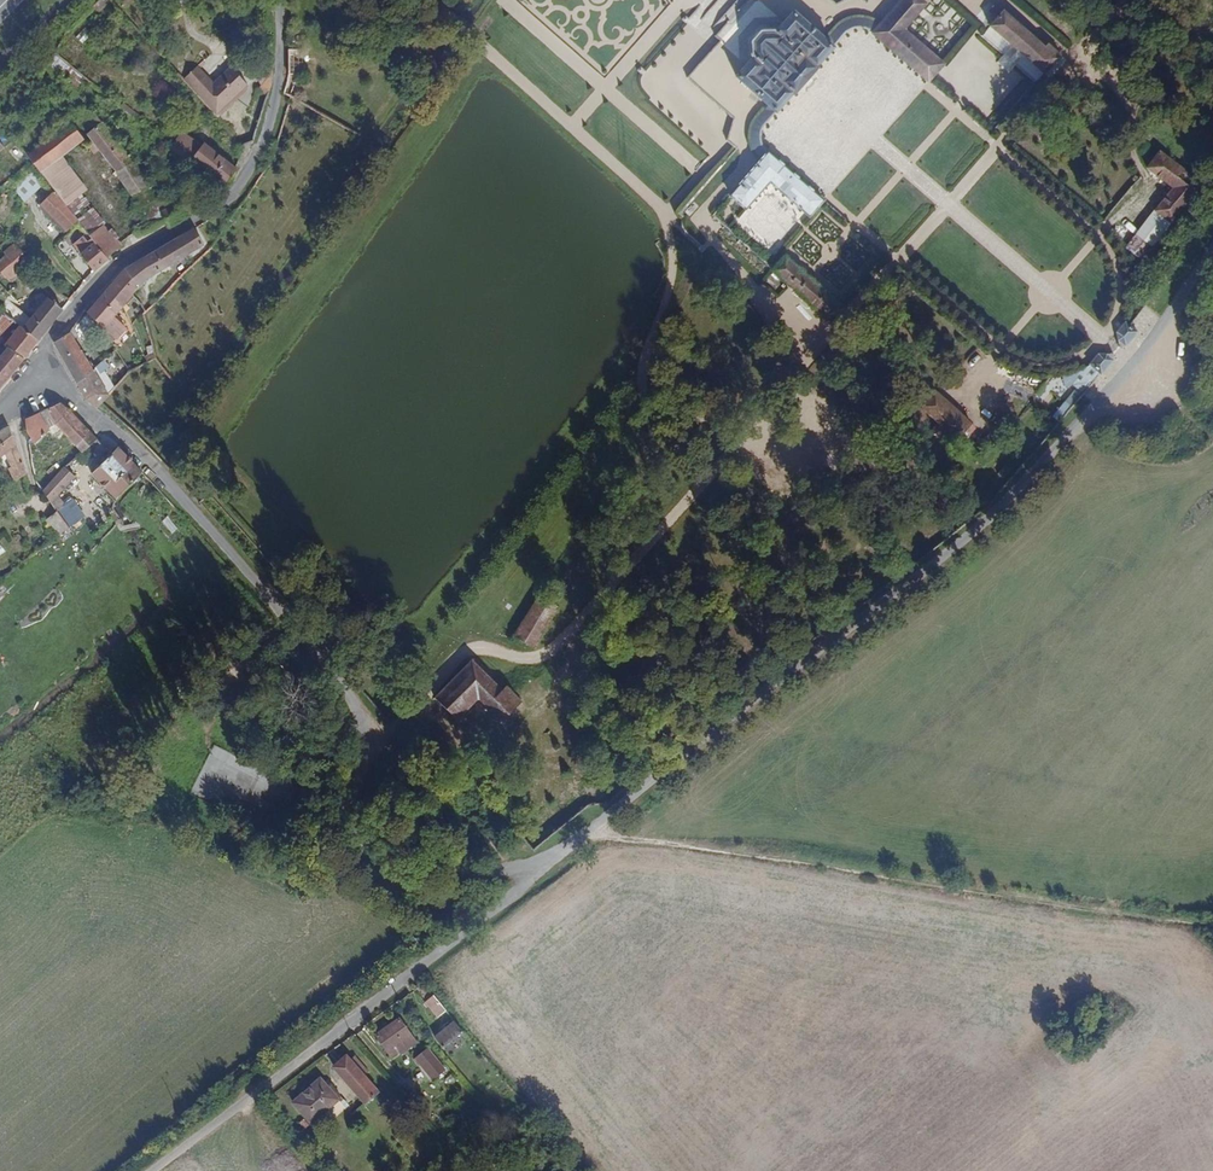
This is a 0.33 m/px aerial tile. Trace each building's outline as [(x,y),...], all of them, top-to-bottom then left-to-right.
[(107,0),(92,0),(88,4),(95,12),(107,0)] [(1009,6),(1002,0),(998,0),(989,10),(992,13),(998,18),(1009,6)] [(828,68),(822,62),(852,30),(858,26),(865,24),(872,25),(877,27),(880,24),(937,73),(951,57),(893,7),(886,15),(879,10),(871,8),(863,7),(856,9),(852,10),(845,14),(831,29),(799,3),(783,22),(779,18),(768,18),(754,34),(754,46),(758,50),(741,68),(773,97),(764,108),(761,112),(758,120),(757,124),(757,133),(759,142),(761,146),(767,154),(737,187),(755,203),(777,178),(816,212),(833,193),(775,141),(774,139),(772,133),(772,127),(774,121),(775,118),(779,113),(806,80),(813,85),(828,68)] [(1069,46),(1056,35),(1052,39),(1011,4),(1009,6),(998,18),(992,13),(985,21),(989,25),(987,27),(1010,46),(1003,55),(1017,68),(1024,59),(1043,76),(1069,46)] [(76,33),(80,42),(91,38),(87,28),(76,33)] [(998,59),(973,38),(966,46),(990,68),(998,59)] [(300,72),(301,51),(291,50),(291,72),(300,72)] [(47,66),(65,75),(64,76),(79,84),(85,73),(53,56),(47,66)] [(1007,72),(1011,67),(1001,58),(996,64),(1007,72)] [(199,68),(205,63),(202,59),(196,65),(199,68)] [(871,84),(884,69),(877,63),(864,78),(871,84)] [(243,79),(230,65),(212,82),(199,68),(196,65),(183,78),(204,100),(225,80),(233,88),(243,79)] [(289,99),(300,72),(291,72),(282,96),(289,99)] [(892,75),(874,95),(880,101),(898,81),(892,75)] [(216,113),(248,83),(243,79),(233,88),(225,80),(204,100),(216,113)] [(691,82),(684,92),(694,99),(701,89),(691,82)] [(896,87),(882,102),(896,115),(910,100),(896,87)] [(710,100),(701,109),(715,122),(724,113),(710,100)] [(807,102),(802,108),(812,118),(817,113),(807,102)] [(130,165),(109,134),(114,130),(109,123),(104,127),(86,103),(66,118),(84,140),(111,175),(130,165)] [(796,106),(792,111),(803,121),(807,116),(796,106)] [(84,140),(66,118),(63,121),(80,143),(84,140)] [(52,166),(80,143),(63,121),(22,152),(58,203),(66,213),(80,202),(52,166)] [(154,138),(158,133),(155,130),(153,132),(147,126),(144,130),(154,138)] [(161,145),(166,139),(158,133),(154,138),(161,145)] [(190,161),(200,149),(181,133),(169,148),(187,164),(190,161)] [(1160,241),(1211,179),(1168,142),(1145,170),(1155,178),(1164,167),(1181,181),(1144,227),(1160,241)] [(204,145),(200,149),(190,161),(224,190),(236,171),(204,145)] [(145,187),(130,165),(111,175),(127,195),(139,209),(162,195),(154,181),(145,187)] [(41,190),(30,176),(12,191),(23,205),(41,190)] [(45,216),(58,203),(51,196),(38,208),(45,216)] [(847,206),(837,196),(831,203),(841,212),(847,206)] [(119,252),(80,202),(66,213),(76,225),(90,240),(108,261),(119,252)] [(76,225),(66,213),(58,203),(45,216),(65,236),(76,225)] [(855,213),(847,206),(841,212),(850,219),(855,213)] [(147,281),(185,261),(204,248),(194,230),(124,272),(138,289),(147,281)] [(893,246),(879,234),(873,240),(887,252),(893,246)] [(108,261),(90,240),(86,244),(82,239),(72,248),(94,274),(108,261)] [(779,257),(763,242),(757,249),(773,263),(779,257)] [(29,261),(14,243),(3,252),(5,254),(0,258),(0,285),(29,261)] [(846,303),(792,255),(777,271),(832,319),(846,303)] [(138,289),(124,272),(104,294),(118,311),(138,289)] [(129,330),(118,311),(104,294),(86,315),(110,348),(129,330)] [(36,343),(62,312),(46,299),(28,320),(11,305),(3,314),(11,322),(18,328),(36,343)] [(146,313),(141,306),(137,309),(143,316),(146,313)] [(11,322),(3,314),(0,317),(0,334),(11,322)] [(1122,344),(1135,329),(1124,319),(1117,328),(1116,339),(1122,344)] [(21,363),(36,343),(18,328),(4,345),(7,349),(21,363)] [(76,337),(71,329),(67,334),(71,341),(76,337)] [(71,341),(67,334),(52,347),(74,386),(93,372),(71,341)] [(21,363),(7,349),(0,356),(0,387),(21,363)] [(1068,408),(1112,357),(1109,352),(1101,353),(1075,371),(1082,378),(1061,402),(1068,408)] [(104,388),(93,372),(74,386),(84,401),(104,388)] [(102,407),(111,398),(104,388),(84,401),(96,411),(102,407)] [(971,423),(935,389),(918,406),(936,423),(929,430),(947,448),(971,423)] [(813,430),(824,405),(802,396),(785,434),(820,449),(826,436),(813,430)] [(95,441),(75,419),(60,405),(45,411),(60,430),(81,454),(95,441)] [(34,447),(49,432),(39,414),(26,420),(26,432),(34,447)] [(977,461),(999,437),(986,425),(980,431),(971,431),(966,436),(966,446),(964,448),(977,461)] [(6,428),(0,432),(0,461),(5,458),(9,467),(13,482),(22,477),(19,463),(6,428)] [(140,475),(116,451),(89,475),(112,502),(140,475)] [(54,499),(75,480),(68,472),(76,465),(73,462),(64,470),(58,476),(40,492),(54,512),(54,513),(61,508),(54,499)] [(58,476),(64,470),(62,468),(55,474),(58,476)] [(79,520),(70,502),(61,508),(54,513),(66,529),(79,520)] [(54,513),(54,512),(42,520),(56,535),(66,529),(54,513)] [(167,515),(161,521),(171,534),(178,528),(167,515)] [(545,644),(569,604),(543,589),(519,629),(545,644)] [(511,720),(531,698),(515,682),(510,688),(477,657),(441,694),(466,718),(486,696),(511,720)] [(490,741),(511,720),(486,696),(466,718),(490,741)] [(428,929),(419,919),(411,926),(419,936),(428,929)] [(432,1015),(441,1008),(430,994),(421,1001),(432,1015)] [(406,1030),(395,1012),(368,1029),(380,1047),(406,1030)] [(442,1045),(462,1029),(451,1016),(431,1032),(442,1045)] [(433,1081),(447,1068),(427,1046),(413,1059),(433,1081)] [(373,1085),(339,1048),(325,1062),(358,1098),(373,1085)] [(333,1094),(314,1073),(285,1100),(304,1121),(333,1094)]
